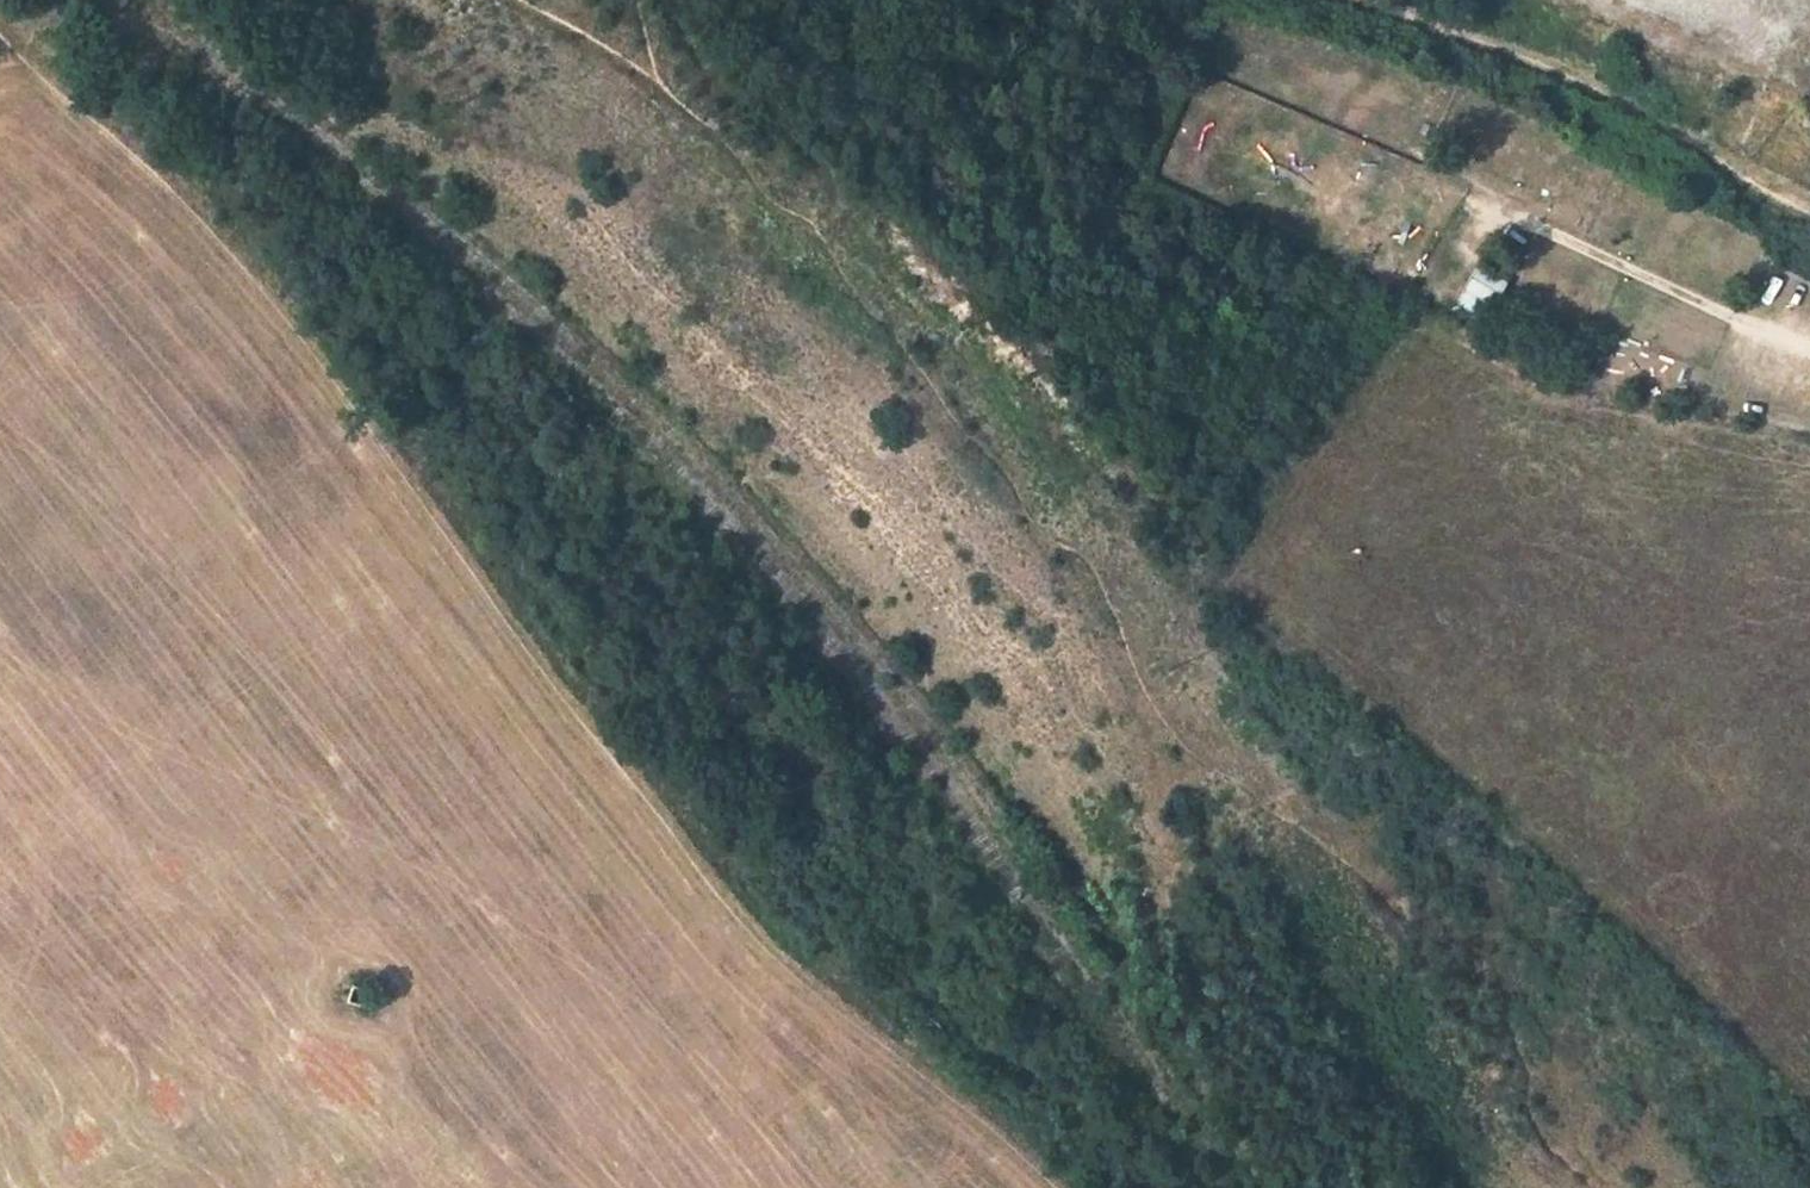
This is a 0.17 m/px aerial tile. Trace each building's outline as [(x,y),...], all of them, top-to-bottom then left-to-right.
[(1472,261),(1451,299),(1479,315),(1501,277),(1472,261)] [(364,1013),(373,993),(352,984),(344,1004),(364,1013)]
